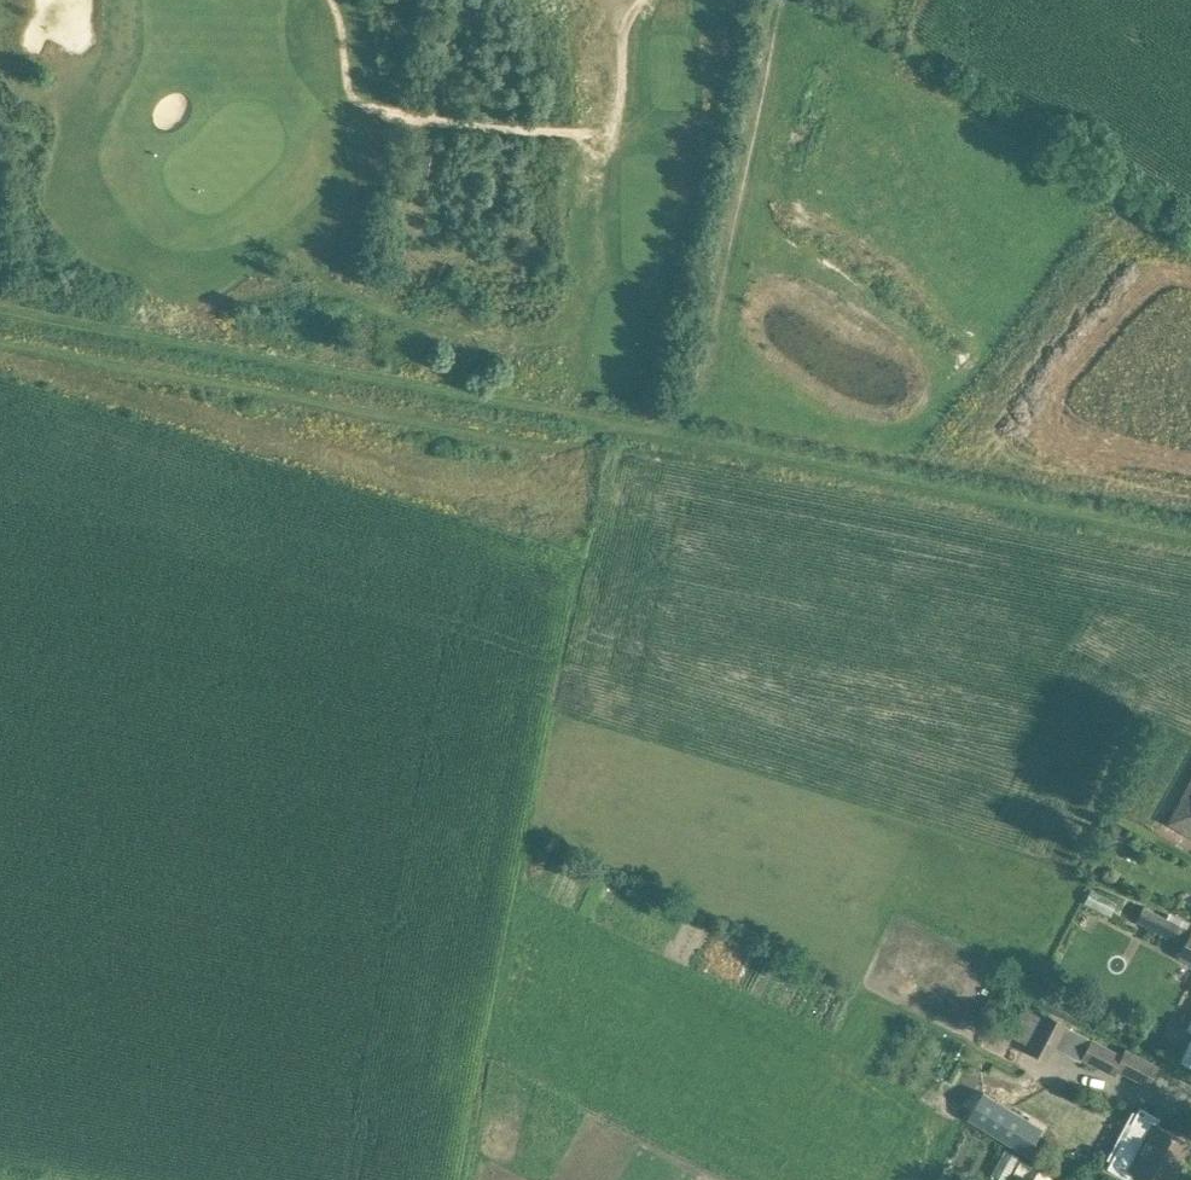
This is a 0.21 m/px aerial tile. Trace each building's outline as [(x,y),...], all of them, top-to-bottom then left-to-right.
[(1166,824),(1190,837),(1190,777),(1166,824)] [(1134,924),(1178,946),(1190,923),(1171,913),(1168,920),(1143,907),(1134,924)] [(1179,957),(1190,963),(1190,933),(1179,957)] [(1027,1050),(1041,1057),(1048,1044),(1055,1047),(1065,1026),(1045,1015),(1027,1050)] [(1158,1066),(1125,1049),(1122,1055),(1091,1039),(1081,1059),(1113,1075),(1116,1069),(1147,1085),(1158,1066)] [(1188,1044),(1178,1065),(1190,1072),(1190,1045),(1188,1044)] [(983,1093),(967,1119),(1012,1146),(1028,1120),(983,1093)] [(1121,1141),(1107,1168),(1128,1179),(1129,1177),(1127,1176),(1130,1169),(1151,1179),(1171,1179),(1176,1170),(1173,1169),(1187,1142),(1154,1125),(1158,1119),(1159,1120),(1160,1118),(1139,1107),(1130,1123),(1136,1127),(1127,1145),(1121,1141)] [(1038,1170),(1031,1179),(1057,1179),(1038,1170)]
